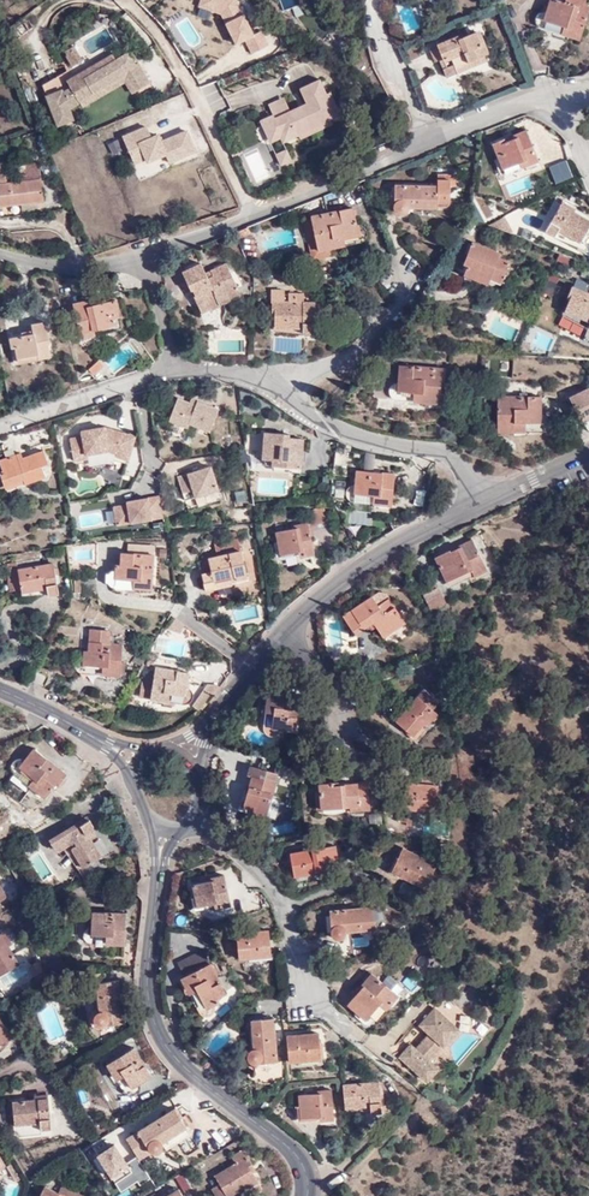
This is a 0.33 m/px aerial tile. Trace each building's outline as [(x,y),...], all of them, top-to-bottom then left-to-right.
[(198,8),(220,18),(235,49),(247,45),(251,56),(271,46),(262,32),(252,36),(235,0),(201,0),(198,8)] [(583,5),(581,9),(563,3),(554,0),(549,0),(543,21),(562,27),(559,35),(578,41),(588,7),(583,5)] [(583,5),(584,0),(564,0),(563,3),(581,9),(583,5)] [(473,31),(483,54),(489,51),(480,29),(473,31)] [(459,37),(438,46),(430,50),(435,61),(439,59),(447,77),(462,71),(458,64),(483,54),(473,31),(459,37)] [(436,42),(438,46),(459,37),(457,33),(436,42)] [(415,43),(405,47),(410,59),(420,56),(415,43)] [(458,64),(462,71),(485,61),(483,54),(458,64)] [(130,55),(118,61),(120,64),(131,58),(130,55)] [(115,56),(96,66),(99,72),(117,62),(115,56)] [(96,66),(68,82),(72,89),(64,93),(63,91),(47,96),(58,125),(73,121),(69,109),(68,107),(78,101),(79,103),(107,87),(106,83),(120,75),(122,79),(127,76),(136,93),(150,86),(139,65),(136,67),(131,58),(120,64),(118,61),(117,62),(99,72),(96,66)] [(72,89),(68,82),(64,74),(44,85),(47,96),(63,91),(64,93),(72,89)] [(79,103),(80,104),(82,108),(126,83),(133,95),(136,93),(127,76),(122,79),(120,75),(106,83),(107,87),(79,103)] [(272,117),(260,122),(270,145),(280,141),(282,145),(299,139),(300,142),(333,126),(332,123),(342,119),(330,94),(327,95),(320,80),(299,87),(306,105),(290,113),(284,98),(268,105),(272,117)] [(68,107),(69,109),(80,104),(79,103),(78,101),(68,107)] [(144,155),(146,160),(148,164),(167,155),(171,163),(197,152),(187,132),(162,143),(159,136),(152,139),(147,128),(125,138),(135,159),(144,155)] [(506,144),(504,140),(491,146),(502,170),(524,159),(529,167),(539,162),(523,131),(511,136),(513,141),(506,144)] [(135,159),(137,164),(146,160),(144,155),(135,159)] [(18,169),(19,181),(40,178),(38,161),(24,162),(24,168),(18,169)] [(19,181),(5,182),(4,168),(0,168),(0,206),(43,201),(40,178),(19,181)] [(454,175),(434,174),(434,184),(391,184),(390,205),(392,211),(396,214),(401,214),(405,212),(407,208),(444,206),(446,204),(447,185),(454,185),(454,175)] [(546,230),(555,236),(558,229),(580,241),(578,245),(588,250),(588,233),(586,231),(588,226),(588,220),(560,204),(546,230)] [(353,209),(311,217),(318,249),(334,246),(332,238),(358,232),(353,209)] [(334,246),(318,249),(311,217),(304,218),(312,259),(335,254),(334,246)] [(503,217),(489,224),(491,225),(493,224),(504,219),(503,217)] [(491,225),(512,233),(504,219),(493,224),(491,225)] [(238,238),(250,233),(247,225),(235,230),(238,238)] [(519,235),(529,239),(533,231),(522,227),(519,235)] [(555,236),(578,245),(580,241),(558,229),(555,236)] [(358,232),(332,238),(334,246),(360,241),(358,232)] [(499,253),(470,242),(464,257),(469,260),(461,276),(473,281),(475,275),(498,285),(508,264),(497,259),(499,253)] [(223,260),(209,266),(211,270),(203,274),(196,261),(178,269),(200,311),(218,303),(215,296),(236,286),(223,260)] [(574,288),(584,292),(586,286),(577,281),(574,288)] [(584,292),(574,288),(570,286),(565,297),(569,299),(563,311),(588,323),(587,327),(588,328),(588,294),(584,292)] [(284,295),(271,295),(270,317),(275,317),(275,328),(301,329),(301,336),(315,336),(315,306),(303,305),(302,298),(288,298),(288,305),(284,305),(284,295)] [(86,304),(85,299),(72,302),(79,335),(92,333),(90,327),(113,324),(111,314),(119,313),(116,299),(104,301),(105,304),(97,306),(96,303),(86,304)] [(48,342),(44,320),(30,322),(31,327),(23,328),(23,334),(7,338),(8,348),(13,347),(14,357),(37,353),(37,357),(49,356),(46,343),(48,342)] [(99,368),(93,363),(83,372),(89,377),(99,368)] [(442,369),(398,366),(396,390),(421,392),(420,402),(439,404),(442,369)] [(537,423),(538,397),(495,396),(494,432),(513,432),(513,422),(537,423)] [(195,399),(194,403),(188,402),(176,397),(169,420),(187,426),(189,421),(210,428),(217,406),(195,399)] [(183,439),(187,426),(169,420),(164,433),(183,439)] [(102,425),(80,429),(81,435),(68,437),(72,459),(86,456),(85,452),(106,449),(115,451),(114,454),(127,458),(133,435),(111,428),(110,431),(103,429),(102,425)] [(263,432),(261,458),(287,460),(287,466),(300,467),(302,438),(289,438),(289,434),(263,432)] [(42,473),(41,468),(46,466),(41,450),(21,458),(20,456),(0,461),(0,480),(42,473)] [(193,488),(195,496),(218,489),(211,466),(178,476),(182,492),(193,488)] [(381,494),(381,504),(391,505),(393,472),(354,470),(353,490),(353,493),(381,494)] [(0,480),(0,490),(35,480),(44,477),(42,473),(0,480)] [(182,492),(185,499),(195,496),(193,488),(182,492)] [(350,502),(381,504),(381,494),(353,493),(353,490),(351,490),(349,491),(346,493),(345,498),(347,500),(350,502)] [(115,520),(162,514),(160,496),(159,493),(132,497),(132,500),(127,500),(113,502),(115,520)] [(323,521),(319,506),(305,510),(309,525),(323,521)] [(310,553),(304,522),(289,525),(290,528),(272,532),(277,553),(295,549),(296,556),(310,553)] [(480,569),(467,539),(457,544),(458,547),(447,552),(446,550),(429,558),(441,582),(464,571),(467,576),(480,569)] [(238,540),(213,546),(216,557),(207,559),(210,574),(202,576),(206,591),(219,588),(218,581),(230,578),(231,581),(247,578),(238,540)] [(152,588),(153,553),(119,551),(119,564),(115,564),(115,577),(141,578),(141,588),(152,588)] [(12,564),(19,594),(19,595),(43,590),(45,599),(56,596),(49,565),(34,568),(32,560),(12,564)] [(6,596),(19,594),(12,564),(1,566),(6,596)] [(441,603),(433,586),(415,594),(424,610),(441,603)] [(399,619),(376,588),(338,615),(350,633),(367,621),(378,635),(399,619)] [(108,632),(87,631),(86,651),(82,651),(82,667),(100,667),(99,678),(117,678),(119,644),(108,644),(108,632)] [(129,662),(136,667),(144,654),(136,650),(129,662)] [(148,699),(166,701),(166,693),(184,693),(185,688),(187,672),(151,668),(148,699)] [(37,672),(31,684),(45,690),(51,678),(37,672)] [(71,689),(62,684),(55,696),(65,701),(71,689)] [(166,693),(166,701),(187,703),(191,700),(192,691),(188,688),(185,688),(184,693),(166,693)] [(434,701),(418,690),(392,724),(409,739),(421,721),(426,724),(432,716),(427,711),(434,701)] [(264,697),(262,714),(276,716),(276,732),(293,733),(295,700),(264,697)] [(276,716),(262,714),(260,731),(263,737),(269,738),(273,737),(276,732),(276,716)] [(62,773),(29,750),(16,768),(37,783),(32,790),(42,797),(53,780),(56,782),(62,773)] [(399,810),(404,811),(409,812),(410,810),(429,813),(436,771),(413,768),(411,784),(402,783),(399,810)] [(263,819),(273,785),(246,776),(239,806),(247,808),(246,815),(263,819)] [(366,814),(364,787),(325,788),(325,783),(316,784),(316,792),(310,792),(311,810),(344,809),(345,815),(366,814)] [(402,820),(404,811),(399,810),(394,810),(393,824),(400,825),(400,828),(406,828),(407,821),(402,820)] [(87,818),(76,824),(80,829),(91,823),(87,818)] [(101,859),(91,842),(88,843),(84,837),(92,832),(93,826),(91,823),(80,829),(76,824),(49,840),(57,853),(71,844),(74,849),(71,850),(84,870),(101,859)] [(88,843),(91,842),(96,838),(92,832),(84,837),(88,843)] [(328,847),(284,852),(286,874),(306,873),(308,870),(325,868),(325,859),(329,859),(328,847)] [(426,867),(392,851),(383,869),(395,874),(394,878),(417,888),(426,867)] [(227,907),(220,874),(212,876),(213,879),(189,884),(194,907),(211,903),(213,910),(227,907)] [(369,908),(325,912),(327,937),(329,941),(332,943),(338,942),(340,941),(341,939),(341,933),(370,932),(369,908)] [(102,947),(122,949),(127,917),(95,913),(92,930),(103,931),(102,947)] [(4,931),(0,933),(0,975),(18,964),(9,946),(12,944),(4,931)] [(248,933),(234,933),(236,961),(245,961),(245,956),(267,955),(265,931),(248,932),(248,933)] [(43,971),(38,961),(31,965),(36,975),(43,971)] [(224,995),(206,965),(178,981),(187,997),(194,994),(205,1012),(218,1004),(216,1000),(224,995)] [(364,971),(345,991),(351,997),(342,1006),(362,1023),(378,1004),(382,1008),(391,997),(364,971)] [(100,1025),(103,1025),(125,1022),(118,979),(96,982),(101,1010),(98,1012),(96,1014),(95,1016),(95,1018),(96,1021),(98,1023),(100,1025)] [(459,1029),(436,1007),(418,1025),(429,1034),(417,1047),(412,1043),(399,1057),(427,1081),(439,1068),(430,1060),(459,1029)] [(274,1018),(251,1019),(253,1047),(251,1047),(248,1050),(247,1052),(246,1056),(248,1059),(250,1061),(256,1062),(259,1061),(277,1060),(277,1049),(275,1042),(274,1018)] [(0,1019),(0,1044),(11,1036),(0,1019)] [(318,1032),(286,1034),(289,1061),(321,1059),(318,1032)] [(148,1076),(131,1047),(102,1064),(111,1080),(120,1075),(129,1088),(148,1076)] [(375,1084),(341,1085),(342,1109),(364,1108),(364,1113),(376,1113),(375,1084)] [(326,1089),(315,1089),(315,1094),(296,1094),(297,1117),(320,1116),(321,1120),(328,1120),(326,1089)] [(49,1096),(12,1099),(15,1125),(40,1123),(41,1129),(52,1128),(49,1096)] [(165,1097),(139,1112),(142,1117),(168,1101),(165,1097)] [(171,1107),(168,1101),(142,1117),(145,1122),(171,1107)] [(160,1144),(159,1141),(183,1127),(171,1107),(145,1122),(122,1136),(134,1156),(146,1149),(149,1151),(151,1152),(154,1152),(156,1151),(158,1149),(159,1147),(160,1144)] [(242,1150),(230,1157),(234,1164),(215,1175),(220,1185),(212,1189),(216,1195),(230,1195),(244,1188),(249,1195),(261,1190),(249,1168),(252,1166),(242,1150)] [(82,1195),(59,1185),(56,1192),(43,1187),(39,1195),(81,1195),(82,1195)]
